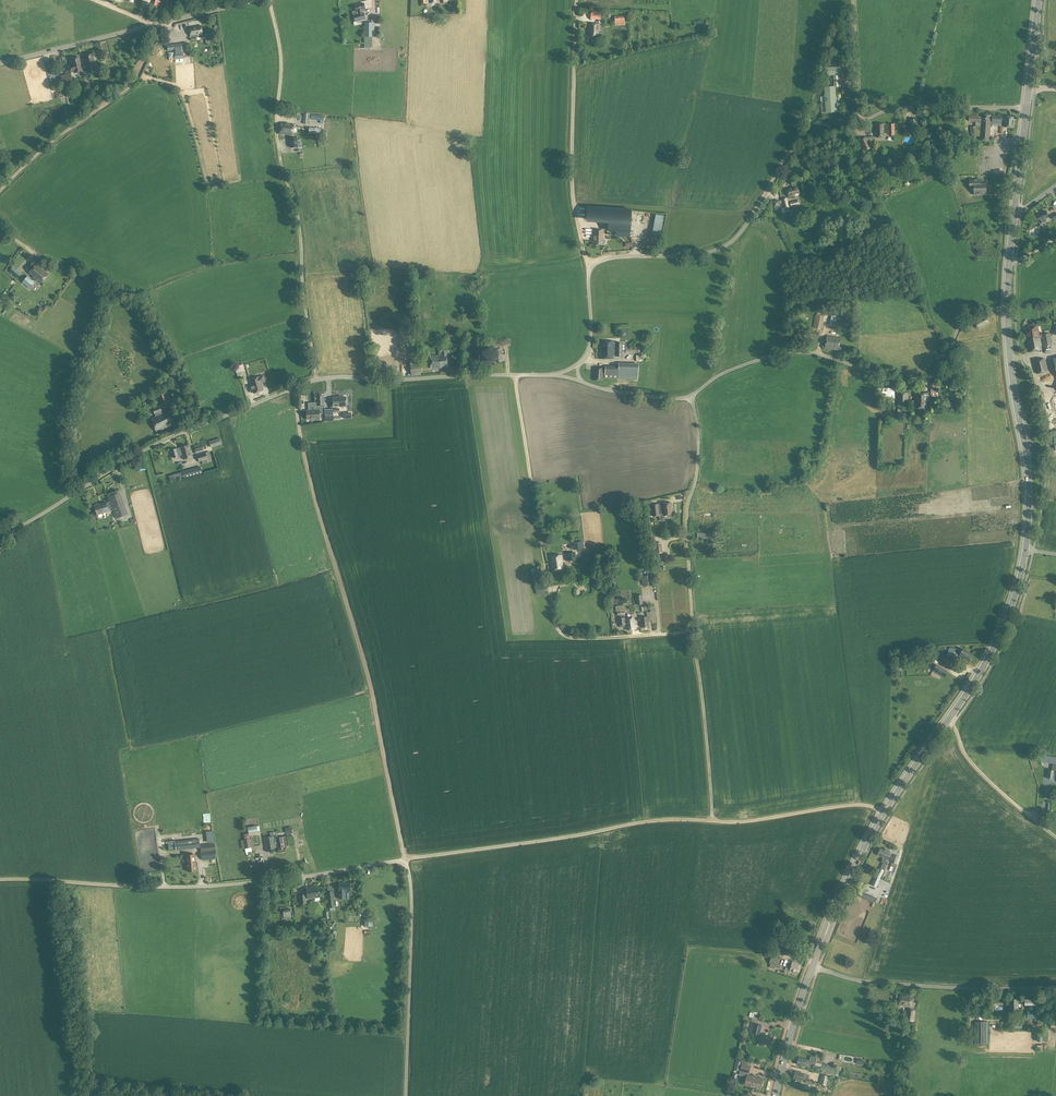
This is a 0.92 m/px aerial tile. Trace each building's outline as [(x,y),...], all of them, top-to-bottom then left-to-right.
[(364,3),(355,6),(356,11),(352,12),(355,22),(365,19),(364,13),(363,13),(362,10),(365,9),(364,3)] [(364,23),(364,37),(372,37),(372,30),(374,30),(374,24),(364,23)] [(598,37),(599,25),(589,24),(588,37),(598,37)] [(197,37),(197,36),(202,35),(201,26),(189,28),(191,41),(196,40),(196,37),(197,37)] [(372,48),(372,37),(364,37),(364,48),(372,48)] [(180,45),(167,47),(168,51),(174,51),(174,53),(174,52),(168,53),(169,61),(184,59),(183,52),(181,52),(181,50),(180,45)] [(81,64),(82,71),(82,72),(83,75),(89,73),(89,70),(96,68),(92,54),(85,56),(86,63),(81,64)] [(75,72),(75,73),(82,72),(82,71),(81,64),(79,57),(72,59),(73,65),(69,66),(71,73),(75,72)] [(841,68),(826,68),(826,76),(841,76),(841,68)] [(61,77),(63,84),(73,82),(71,74),(61,77)] [(824,88),(825,114),(836,113),(835,87),(824,88)] [(56,99),(64,97),(62,91),(55,92),(56,99)] [(311,115),(311,120),(320,121),(320,123),(324,124),(324,116),(311,115)] [(992,127),(992,126),(993,126),(993,125),(1001,126),(1001,127),(1004,127),(1014,128),(1015,118),(983,115),(981,140),(989,141),(991,127),(992,127)] [(919,132),(917,119),(910,120),(912,133),(919,132)] [(280,134),(293,135),(294,125),(281,124),(280,134)] [(886,125),(886,124),(876,124),(876,137),(886,137),(886,133),(890,133),(890,134),(895,134),(895,124),(889,124),(889,125),(886,125)] [(872,148),(867,137),(860,140),(865,151),(872,148)] [(298,147),(298,138),(290,139),(290,148),(298,147)] [(789,198),(800,195),(798,186),(797,183),(796,180),(792,181),(793,185),(794,188),(787,189),(789,198)] [(975,188),(975,195),(982,195),(981,194),(987,194),(986,184),(978,184),(978,180),(970,180),(970,188),(975,188)] [(631,210),(588,207),(588,218),(608,220),(608,221),(608,231),(616,231),(616,235),(629,236),(631,210)] [(1046,219),(1048,217),(1045,211),(1043,212),(1034,216),(1037,223),(1041,220),(1042,222),(1046,220),(1046,219)] [(592,235),(592,245),(604,245),(605,239),(603,239),(604,231),(593,230),(593,235),(592,235)] [(49,275),(36,264),(29,273),(41,283),(49,275)] [(9,271),(17,279),(21,274),(13,267),(9,271)] [(27,276),(22,283),(29,289),(35,282),(27,276)] [(813,328),(821,329),(823,316),(816,315),(813,328)] [(831,316),(830,326),(845,328),(846,318),(831,316)] [(983,318),(975,323),(974,326),(975,329),(979,329),(987,325),(988,322),(986,319),(983,318)] [(1053,346),(1051,334),(1042,335),(1042,334),(1040,335),(1038,327),(1025,329),(1029,352),(1042,349),(1041,339),(1043,338),(1044,347),(1045,353),(1045,354),(1053,352),(1052,352),(1053,351),(1052,346),(1053,346)] [(828,336),(825,348),(839,350),(841,339),(838,338),(838,336),(843,337),(844,331),(835,330),(833,337),(828,336)] [(601,341),(601,359),(613,359),(613,357),(613,343),(613,342),(601,341)] [(622,357),(622,343),(616,343),(613,343),(613,357),(622,357)] [(440,349),(440,352),(439,352),(439,355),(431,356),(431,368),(447,368),(447,352),(448,352),(448,349),(440,349)] [(494,351),(495,362),(502,361),(501,350),(494,351)] [(1045,359),(1034,362),(1037,374),(1048,371),(1045,359)] [(420,363),(410,364),(411,376),(421,375),(420,363)] [(638,379),(638,369),(638,364),(618,363),(618,366),(605,366),(604,378),(638,379)] [(594,368),(593,380),(603,381),(604,368),(594,368)] [(178,379),(182,378),(181,373),(176,375),(169,378),(171,382),(178,379)] [(263,376),(250,380),(254,394),(263,391),(261,383),(265,382),(263,376)] [(954,390),(950,378),(946,380),(949,387),(951,391),(954,390)] [(939,382),(932,382),(931,397),(939,397),(939,391),(941,390),(941,388),(941,383),(939,383),(939,382)] [(885,390),(886,397),(891,396),(891,403),(896,403),(895,386),(888,386),(888,390),(885,390)] [(916,404),(916,401),(909,400),(909,393),(898,392),(898,412),(904,413),(904,407),(909,407),(909,404),(913,404),(916,404)] [(162,406),(168,403),(164,393),(158,396),(162,406)] [(928,393),(916,393),(916,401),(916,404),(916,409),(928,409),(928,393)] [(346,406),(346,397),(332,398),(333,407),(346,406)] [(307,411),(307,420),(312,419),(312,421),(320,420),(319,414),(323,414),(322,407),(317,407),(316,403),(308,403),(309,411),(307,411)] [(155,414),(156,417),(151,419),(156,432),(174,424),(169,411),(163,414),(160,407),(153,410),(154,414),(155,414)] [(209,442),(211,448),(222,444),(220,438),(209,442)] [(195,446),(196,452),(204,450),(203,444),(195,446)] [(179,456),(183,455),(184,459),(192,457),(189,446),(177,449),(171,450),(173,458),(179,457),(179,456)] [(197,455),(199,462),(208,460),(208,459),(212,458),(210,452),(205,453),(197,455)] [(183,477),(183,478),(202,473),(200,466),(182,472),(183,477)] [(136,485),(147,483),(146,475),(134,478),(136,485)] [(127,515),(119,493),(108,497),(110,502),(112,509),(116,519),(127,515)] [(106,503),(99,505),(98,504),(94,505),(98,515),(109,511),(109,510),(112,509),(110,502),(106,503)] [(676,514),(676,510),(673,510),(672,503),(663,504),(663,505),(659,506),(659,504),(653,505),(654,517),(660,516),(660,514),(664,514),(664,516),(673,515),(673,514),(676,514)] [(653,543),(654,554),(663,553),(662,543),(653,543)] [(566,553),(567,561),(576,560),(575,552),(566,553)] [(550,557),(552,571),(563,569),(561,555),(550,557)] [(538,567),(531,568),(535,591),(544,589),(540,572),(539,572),(538,567)] [(642,576),(643,586),(653,586),(652,575),(642,576)] [(635,596),(636,605),(643,605),(642,595),(635,596)] [(620,617),(625,617),(625,611),(624,611),(623,607),(621,605),(615,606),(616,612),(617,612),(618,616),(620,616),(620,617)] [(641,618),(641,627),(649,626),(648,621),(652,621),(651,612),(655,612),(655,606),(650,606),(650,612),(647,613),(647,617),(641,618)] [(626,624),(627,630),(635,629),(634,618),(626,619),(625,619),(625,617),(618,618),(619,626),(620,625),(620,628),(625,627),(625,625),(626,625),(626,624)] [(958,654),(960,655),(968,661),(972,654),(964,649),(961,648),(959,651),(956,649),(951,648),(946,656),(954,661),(957,656),(958,654)] [(937,664),(933,671),(945,678),(949,672),(937,664)] [(1045,763),(1055,764),(1055,757),(1047,756),(1045,763)] [(1053,779),(1055,779),(1055,781),(1055,775),(1054,775),(1054,771),(1049,770),(1048,778),(1053,779)] [(286,852),(285,847),(287,847),(285,837),(275,839),(274,837),(264,838),(267,850),(278,848),(279,854),(286,852)] [(200,848),(199,839),(175,841),(176,850),(200,848)] [(252,851),(251,848),(252,847),(250,840),(244,840),(245,848),(246,852),(252,851)] [(202,861),(217,859),(214,844),(200,846),(202,861)] [(889,860),(892,854),(891,853),(890,854),(889,853),(890,851),(885,849),(885,850),(881,848),(878,855),(883,858),(881,862),(883,863),(881,869),(885,870),(886,868),(889,860)] [(194,855),(186,855),(187,864),(188,872),(196,871),(194,855)] [(877,886),(881,876),(877,874),(873,884),(877,886)] [(339,892),(339,898),(345,899),(345,892),(350,892),(350,883),(339,883),(339,892)] [(311,888),(311,887),(306,888),(307,895),(306,895),(306,894),(298,895),(299,904),(307,903),(306,899),(320,897),(319,887),(311,888)] [(290,908),(283,910),(284,919),(292,918),(290,908)] [(364,926),(372,926),(372,919),(372,917),(366,917),(366,918),(364,918),(364,926)] [(786,968),(790,970),(794,971),(794,973),(797,974),(798,972),(799,972),(801,966),(797,964),(793,962),(788,961),(786,968)] [(901,995),(899,1005),(911,1007),(912,997),(901,995)] [(1010,999),(1010,1012),(1019,1012),(1019,999),(1010,999)] [(909,1010),(907,1020),(913,1021),(915,1011),(909,1010)] [(1015,1021),(1015,1030),(1019,1030),(1019,1025),(1023,1025),(1023,1021),(1015,1021)] [(975,1022),(975,1044),(988,1044),(988,1022),(975,1022)] [(751,1023),(749,1031),(753,1032),(752,1033),(760,1035),(762,1026),(755,1024),(751,1023)] [(771,1046),(773,1038),(766,1036),(767,1035),(762,1034),(759,1044),(764,1045),(764,1044),(771,1046)] [(810,1060),(799,1058),(797,1064),(806,1067),(806,1066),(809,1067),(809,1065),(811,1065),(811,1063),(816,1064),(817,1058),(811,1056),(810,1060)] [(747,1077),(748,1073),(750,1073),(751,1066),(742,1064),(740,1071),(741,1071),(740,1075),(747,1077)] [(839,1068),(822,1064),(820,1069),(829,1071),(828,1074),(834,1076),(835,1073),(837,1073),(839,1068)] [(804,1074),(796,1071),(794,1078),(798,1079),(798,1081),(799,1082),(801,1082),(802,1080),(803,1078),(807,1079),(806,1083),(812,1084),(813,1081),(809,1080),(810,1076),(806,1076),(807,1075),(804,1074)] [(748,1075),(745,1086),(747,1086),(746,1088),(747,1089),(752,1090),(753,1089),(753,1088),(761,1089),(763,1079),(748,1075)] [(826,1086),(829,1076),(822,1075),(820,1084),(826,1086)] [(789,1090),(800,1092),(800,1094),(805,1094),(806,1087),(790,1085),(789,1090)]
